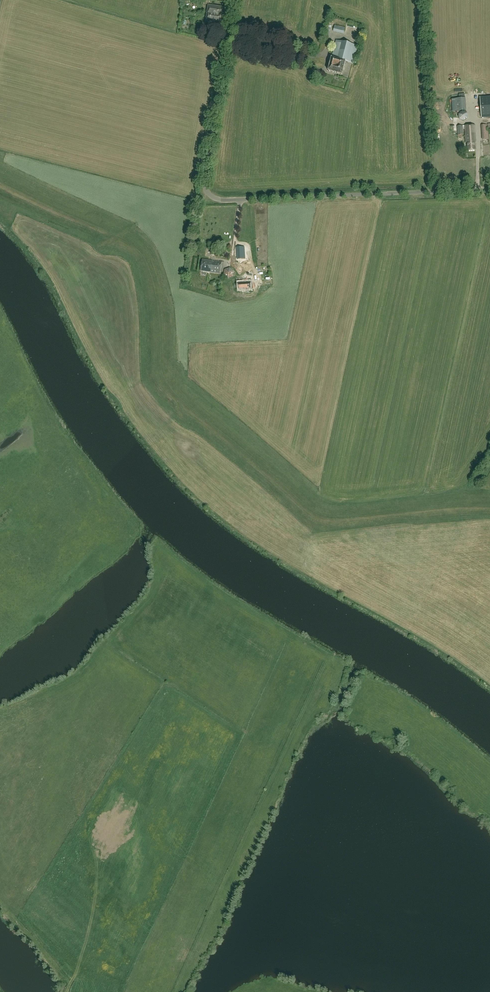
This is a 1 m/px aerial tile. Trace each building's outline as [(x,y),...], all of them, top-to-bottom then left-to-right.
[(223,24),(225,8),(208,5),(206,22),(223,24)] [(327,24),(324,35),(322,42),(327,43),(332,26),(327,24)] [(345,27),(335,25),(333,32),(344,34),(346,28),(345,27)] [(353,64),(358,46),(336,41),(328,71),(342,75),(345,62),(353,64)] [(480,98),(481,118),(489,117),(489,97),(480,98)] [(452,112),(466,111),(465,98),(452,99),(452,112)] [(465,126),(463,126),(457,127),(458,136),(464,135),(463,129),(465,129),(466,143),(467,143),(468,151),(476,151),(475,143),(476,143),(475,125),(465,126)] [(245,247),(237,248),(237,256),(243,255),(243,259),(245,259),(245,247)] [(222,262),(203,259),(201,271),(220,274),(222,262)] [(233,277),(234,271),(230,268),(224,270),(224,275),(228,279),(233,277)]
